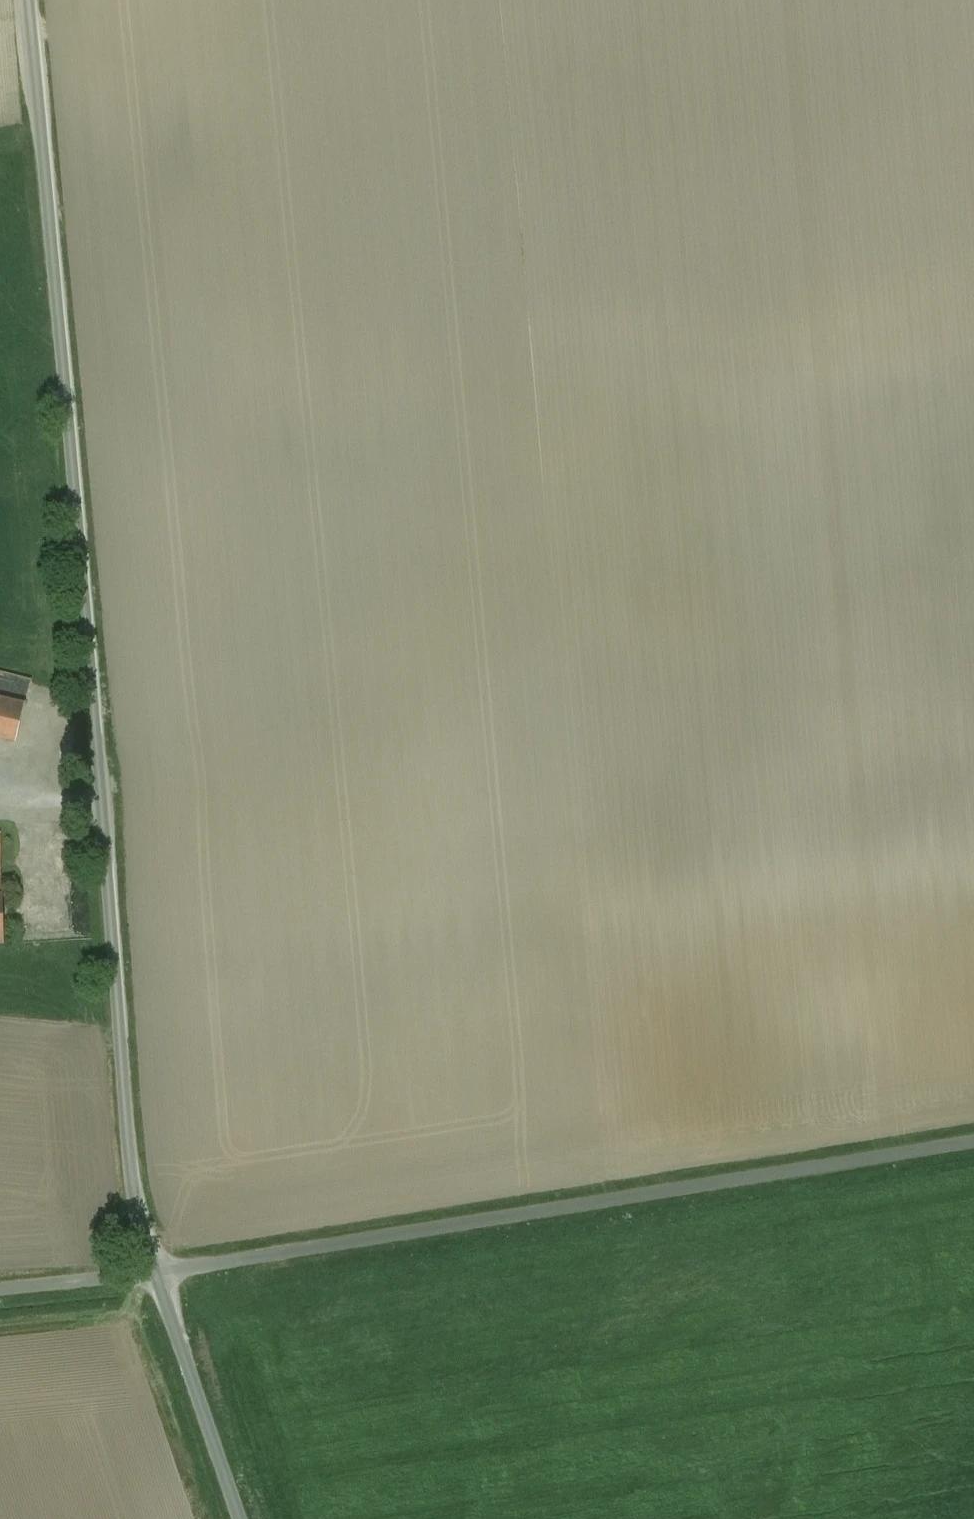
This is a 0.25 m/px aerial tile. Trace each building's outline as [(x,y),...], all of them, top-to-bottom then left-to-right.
[(0,698),(0,739),(15,743),(24,704),(0,698)]
